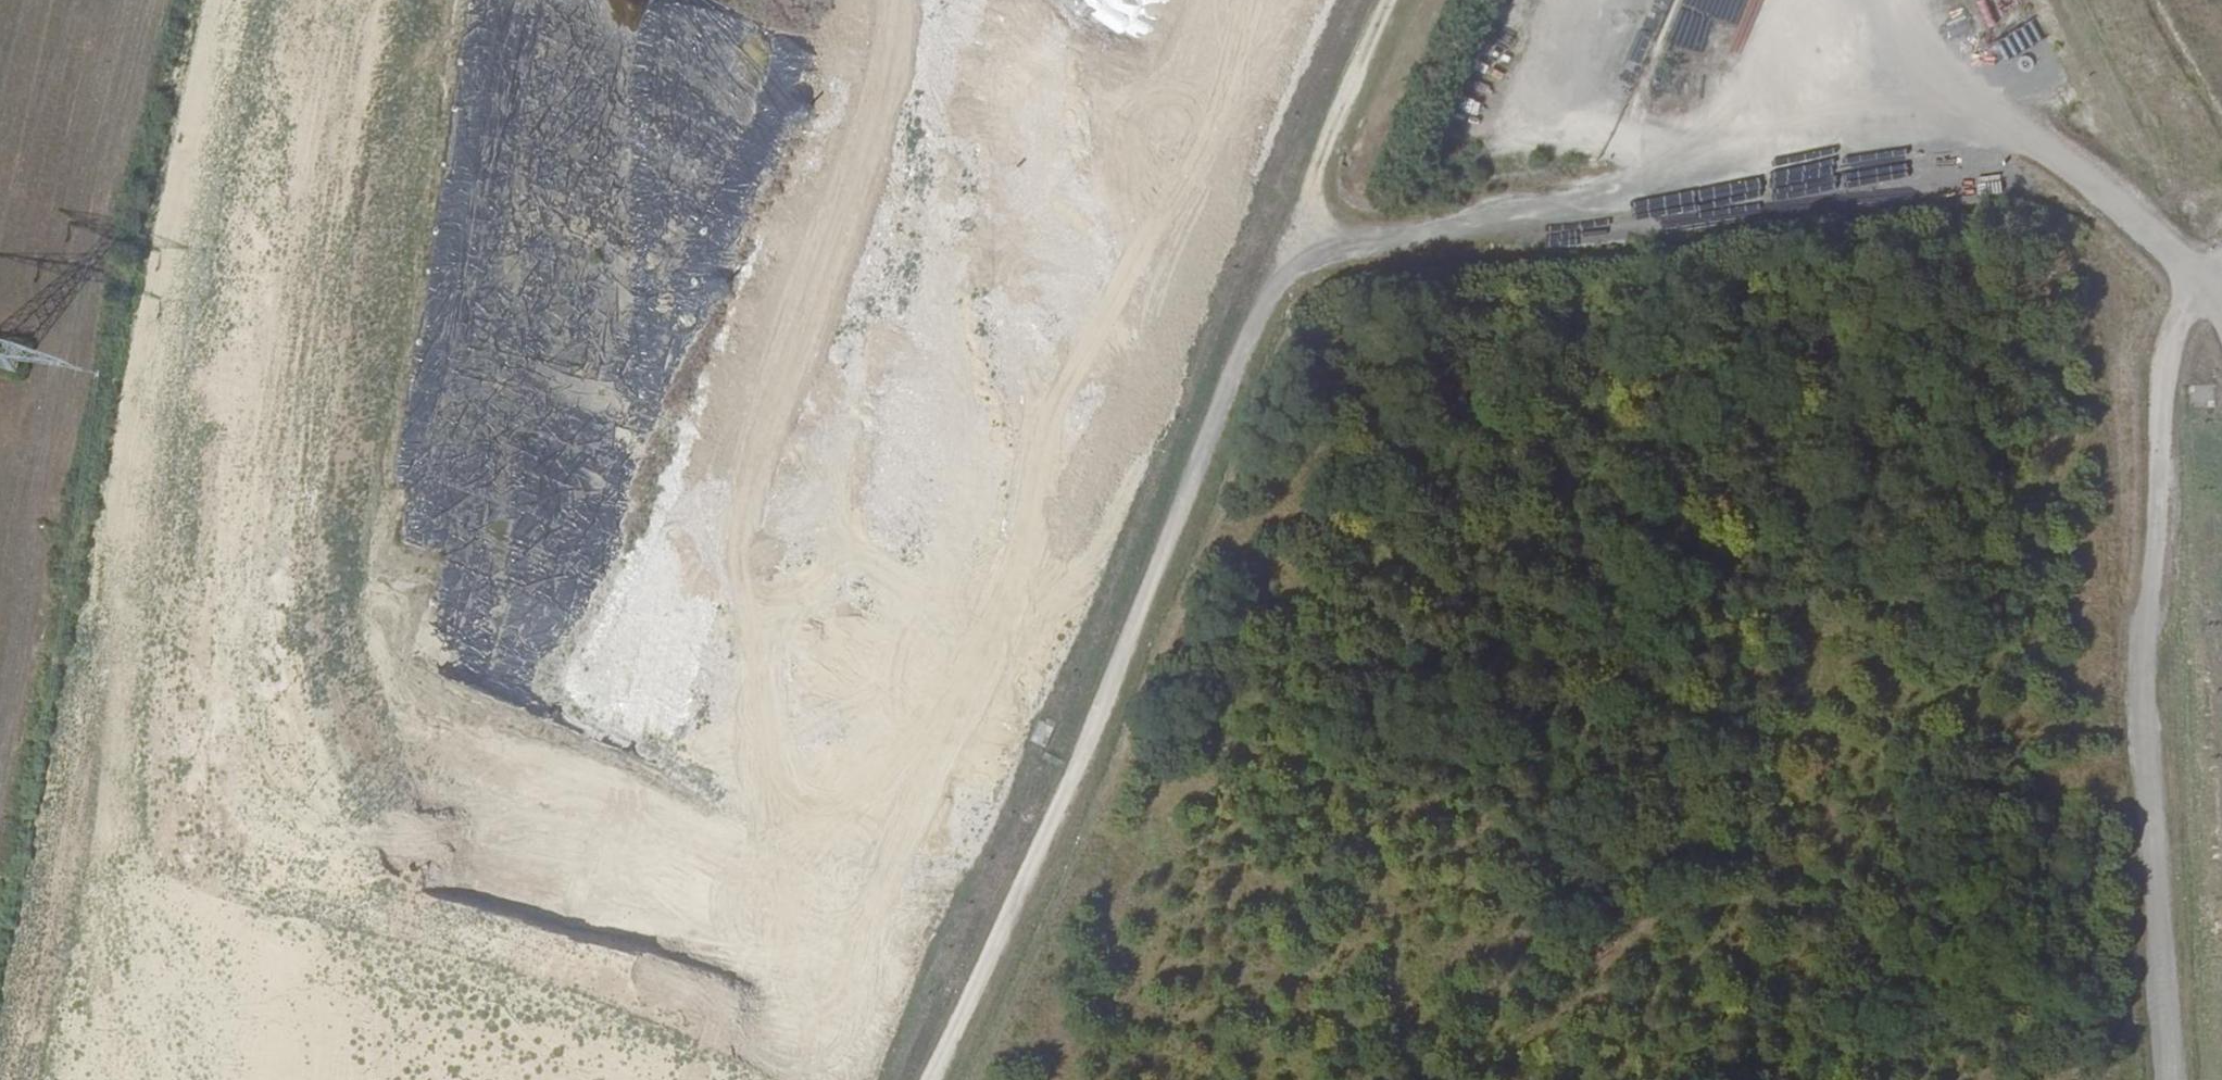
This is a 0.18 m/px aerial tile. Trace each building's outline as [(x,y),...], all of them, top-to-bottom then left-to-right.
[(1997,26),(2020,20),(2014,0),(1990,0),(1997,26)] [(2019,73),(2042,69),(2034,29),(2011,33),(2019,73)] [(1690,97),(1732,105),(1738,73),(1696,65),(1690,97)]
